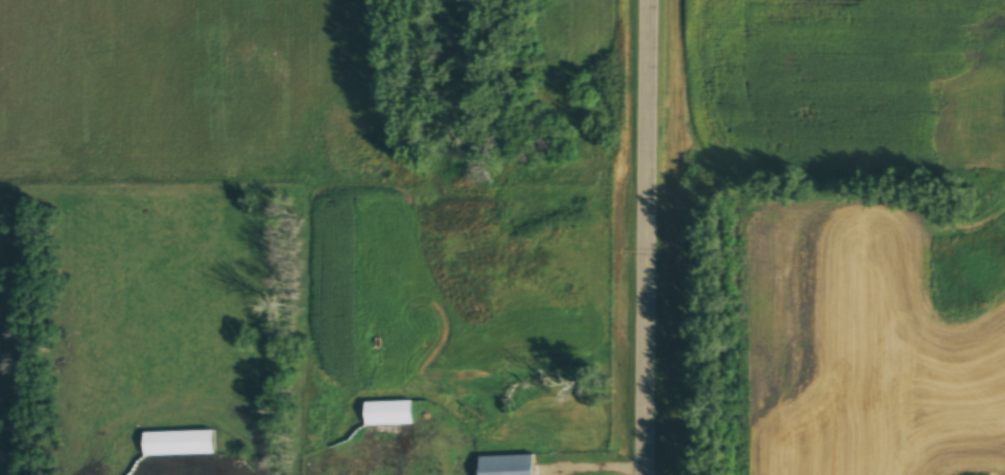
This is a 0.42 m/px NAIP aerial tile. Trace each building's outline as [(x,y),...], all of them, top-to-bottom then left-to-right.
[(210,431),(140,432),(140,456),(211,454),(210,431)] [(477,456),(477,474),(532,474),(532,456),(477,456)]
